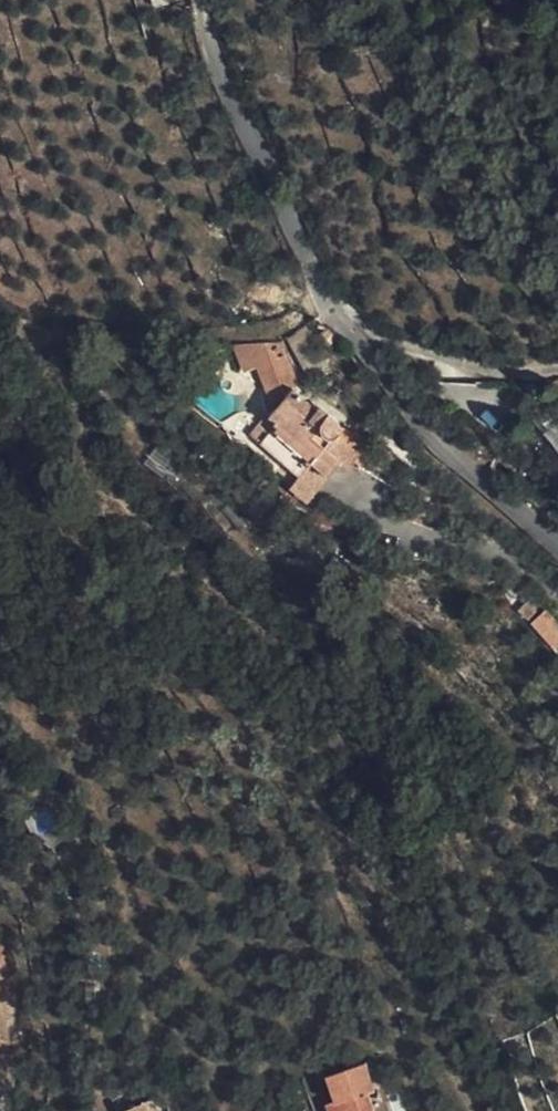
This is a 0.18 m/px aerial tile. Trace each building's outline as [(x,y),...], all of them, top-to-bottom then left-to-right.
[(255,350),(271,398),(290,377),(295,373),(281,330),(234,333),(241,353),(255,350)] [(290,377),(271,398),(247,423),(296,471),(309,458),(325,472),(337,459),(348,468),(361,453),(338,433),(342,425),(342,422),(342,419),(341,416),(339,413),(336,412),(333,410),(330,411),(327,411),(315,400),(310,406),(299,397),(305,390),(290,377)] [(519,596),(511,603),(520,613),(528,607),(519,596)] [(524,618),(543,643),(557,631),(557,629),(540,605),(524,618)] [(543,643),(557,662),(557,631),(543,643)] [(334,1108),(335,1110),(378,1110),(374,1099),(382,1097),(374,1068),(334,1081),(341,1106),(334,1108)]
